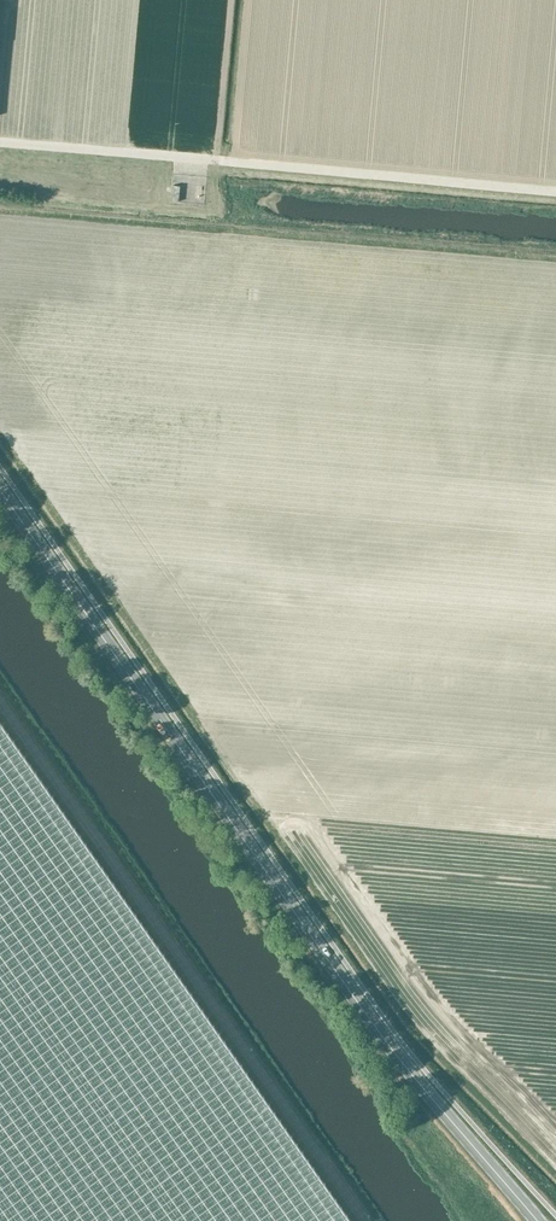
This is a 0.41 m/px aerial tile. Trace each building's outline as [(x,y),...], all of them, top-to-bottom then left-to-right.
[(0,721),(0,1220),(351,1220),(0,721)]
